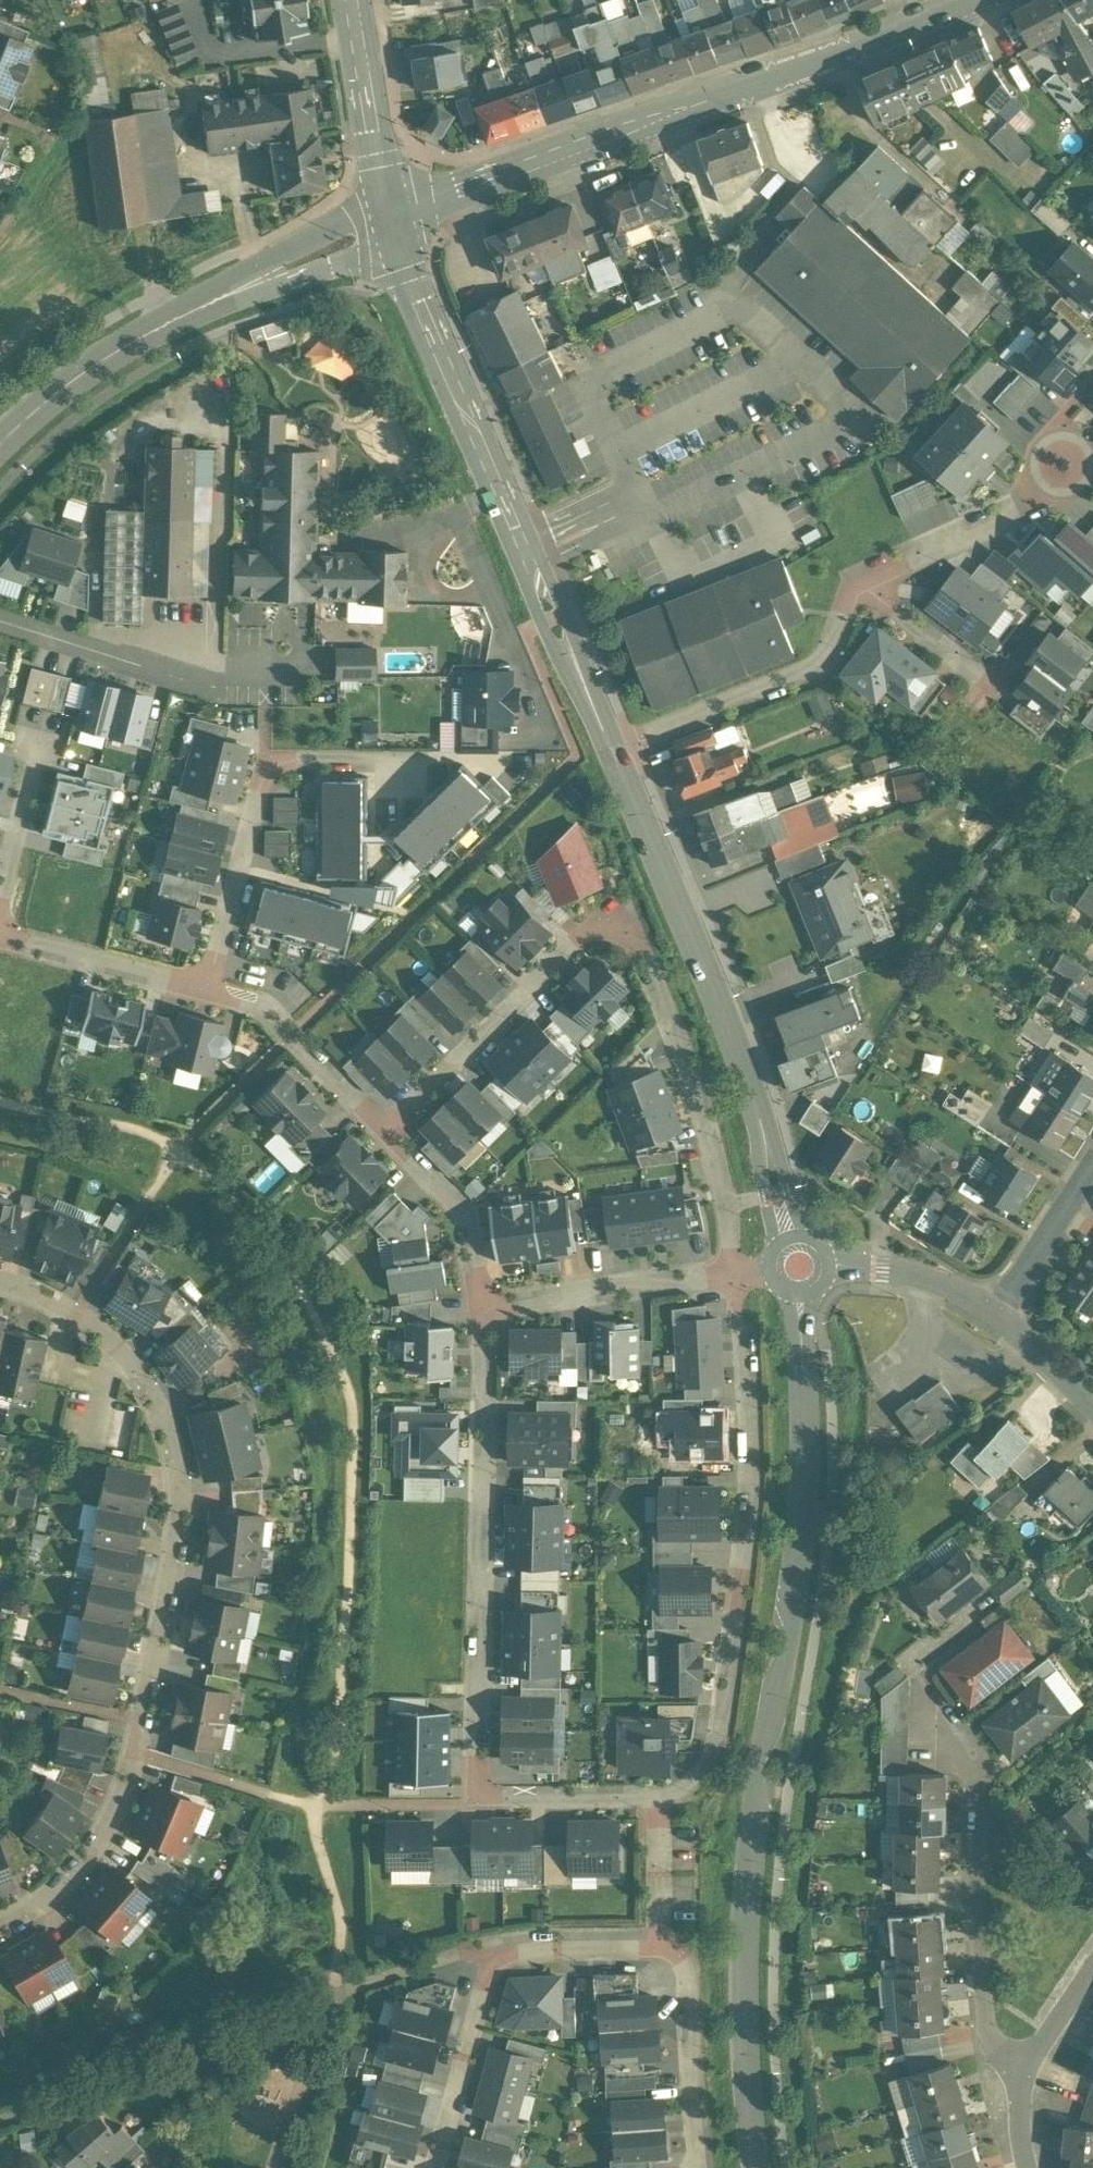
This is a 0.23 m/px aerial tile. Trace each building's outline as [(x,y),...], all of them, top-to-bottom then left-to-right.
[(254,38),(253,39),(254,40),(307,32),(307,30),(306,30),(304,14),(305,14),(305,15),(307,14),(305,0),(248,0),(254,38)] [(654,0),(647,0),(638,3),(642,15),(648,33),(653,46),(666,82),(695,73),(681,37),(669,41),(654,0)] [(684,14),(701,8),(698,0),(679,0),(684,14)] [(758,3),(762,10),(776,5),(774,0),(765,0),(758,3)] [(786,2),(801,37),(827,25),(817,0),(790,0),(786,2)] [(827,25),(853,14),(847,0),(817,0),(827,25)] [(853,14),(885,0),(847,0),(853,14)] [(1062,0),(1035,0),(1012,12),(1029,47),(1053,35),(1077,81),(1092,73),(1092,41),(1091,38),(1077,20),(1062,0)] [(1077,20),(1092,12),(1092,0),(1062,0),(1077,20)] [(734,19),(726,22),(717,2),(701,8),(705,19),(705,21),(706,20),(711,27),(709,28),(722,63),(748,54),(734,19)] [(762,10),(760,10),(774,46),(801,37),(786,2),(762,10)] [(155,12),(177,63),(198,54),(177,3),(155,12)] [(701,8),(684,14),(688,25),(705,19),(701,8)] [(760,10),(734,19),(748,54),(774,46),(760,10)] [(606,14),(587,20),(588,24),(577,28),(576,28),(577,30),(583,48),(598,42),(605,62),(590,68),(602,104),(633,93),(616,44),(608,21),(609,21),(606,14)] [(642,15),(631,19),(637,37),(648,33),(642,15)] [(609,21),(608,21),(616,44),(632,39),(624,16),(609,21)] [(573,17),(545,25),(549,39),(577,30),(576,28),(577,28),(573,17)] [(0,19),(0,34),(23,44),(28,31),(0,19)] [(545,25),(532,30),(537,44),(545,42),(548,50),(552,49),(552,48),(549,39),(545,25)] [(709,28),(681,37),(695,73),(722,63),(709,28)] [(979,28),(948,41),(961,72),(987,61),(992,59),(979,28)] [(577,30),(549,39),(552,48),(552,49),(555,57),(583,48),(577,30)] [(94,33),(71,37),(77,76),(83,120),(117,115),(94,33)] [(8,94),(8,93),(14,79),(21,82),(29,64),(22,61),(28,46),(23,44),(0,34),(0,90),(8,94)] [(653,46),(637,52),(632,39),(616,44),(633,93),(666,82),(653,46)] [(436,41),(411,46),(413,58),(438,54),(436,41)] [(948,41),(900,62),(918,103),(965,82),(961,72),(948,41)] [(535,88),(527,64),(519,66),(517,59),(509,61),(503,44),(493,46),(501,67),(506,82),(511,80),(514,89),(523,86),(525,92),(535,88)] [(438,54),(413,58),(418,89),(463,82),(458,51),(438,54)] [(550,57),(544,60),(543,57),(526,62),(527,64),(535,88),(547,122),(575,113),(562,77),(555,80),(553,75),(556,74),(550,57)] [(987,61),(961,72),(963,77),(976,89),(994,70),(987,61)] [(900,62),(857,81),(876,124),(919,105),(918,103),(900,62)] [(506,82),(501,67),(484,73),(494,101),(477,107),(478,111),(489,142),(522,131),(506,82)] [(590,68),(578,72),(576,67),(568,69),(570,75),(562,77),(575,113),(602,104),(590,68)] [(976,89),(975,90),(998,111),(1012,95),(994,70),(976,89)] [(1085,107),(1056,74),(1044,84),(1073,117),(1085,107)] [(535,88),(525,92),(523,86),(514,89),(511,80),(506,82),(522,131),(547,122),(535,88)] [(254,94),(260,144),(268,143),(268,141),(316,134),(309,86),(254,94)] [(165,89),(132,94),(134,113),(165,108),(168,108),(165,89)] [(0,90),(0,106),(9,110),(15,95),(8,93),(8,94),(0,90)] [(472,92),(454,98),(461,117),(478,111),(477,107),(472,92)] [(260,144),(254,94),(199,102),(207,152),(260,144)] [(1012,95),(998,111),(1009,121),(1024,106),(1012,95)] [(455,116),(438,104),(424,126),(442,137),(455,116)] [(165,108),(136,112),(151,220),(206,213),(203,195),(178,199),(165,108)] [(117,115),(83,120),(98,228),(151,220),(136,112),(134,113),(117,115)] [(728,128),(726,127),(724,127),(722,128),(720,128),(719,130),(718,131),(717,133),(698,139),(713,182),(762,164),(763,164),(748,122),(729,129),(728,128)] [(1009,122),(992,139),(1018,166),(1036,149),(1009,122)] [(316,134),(268,141),(268,143),(276,194),(324,187),(316,134)] [(904,158),(930,181),(950,160),(923,137),(904,158)] [(925,187),(879,145),(858,168),(902,212),(925,187)] [(762,164),(713,182),(720,202),(742,195),(764,171),(762,164)] [(858,168),(823,203),(847,225),(856,215),(867,227),(870,224),(913,267),(937,243),(902,212),(858,168)] [(655,172),(647,175),(646,178),(632,184),(646,220),(675,209),(660,172),(658,173),(655,172)] [(632,184),(619,189),(616,187),(608,190),(606,194),(604,195),(611,212),(609,212),(617,232),(646,220),(632,184)] [(948,316),(847,225),(823,203),(804,187),(784,209),(801,224),(758,272),(864,367),(854,379),(898,419),(972,338),(969,335),(948,316)] [(959,219),(925,187),(902,212),(937,243),(937,244),(946,233),(948,235),(950,233),(948,231),(959,219)] [(1072,223),(1043,197),(1032,210),(1061,236),(1072,223)] [(573,205),(550,214),(550,213),(530,220),(546,260),(552,276),(571,269),(569,262),(581,257),(577,248),(588,244),(573,205)] [(997,237),(979,221),(972,229),(989,246),(997,237)] [(531,222),(489,238),(504,276),(546,260),(531,222)] [(1074,242),(1051,268),(1092,304),(1092,259),(1074,242)] [(674,246),(660,252),(669,275),(683,269),(674,246)] [(1011,287),(1001,278),(990,290),(1000,299),(1011,287)] [(979,280),(948,316),(969,335),(1000,299),(990,290),(979,280)] [(518,290),(510,294),(469,315),(470,317),(499,376),(548,351),(518,290)] [(1083,331),(1091,321),(1062,296),(1052,307),(1059,312),(1060,311),(1083,331)] [(1060,311),(1059,312),(1039,334),(1078,369),(1092,352),(1092,341),(1083,331),(1060,311)] [(269,350),(294,342),(286,318),(249,330),(253,342),(265,338),(269,350)] [(354,372),(351,329),(312,331),(314,375),(354,372)] [(1022,355),(1021,355),(1045,377),(1060,390),(1078,369),(1039,334),(1022,355)] [(1036,387),(1045,377),(1021,355),(1022,355),(1016,350),(1007,360),(1020,373),(1036,387)] [(548,351),(499,376),(514,405),(546,389),(563,380),(548,351)] [(1036,387),(1020,373),(1012,382),(1031,399),(1039,389),(1036,387)] [(980,399),(961,381),(952,391),(965,403),(972,408),(980,399)] [(1012,382),(1011,382),(1002,391),(1022,409),(1031,399),(1012,382)] [(586,472),(546,389),(514,405),(513,405),(553,488),(586,472)] [(1022,409),(1002,391),(994,401),(1013,418),(1022,409)] [(965,403),(918,454),(961,493),(980,473),(985,477),(994,467),(990,462),(1008,442),(972,408),(965,403)] [(284,414),(252,413),(251,449),(261,450),(261,449),(283,450),(284,440),(284,414)] [(141,594),(142,594),(190,595),(194,447),(179,447),(179,438),(176,435),(164,435),(161,438),(160,446),(146,445),(144,510),(141,594)] [(283,450),(297,450),(297,440),(284,440),(283,450)] [(213,447),(194,447),(190,595),(207,595),(208,540),(211,540),(213,447)] [(283,450),(261,449),(261,450),(258,550),(233,549),(232,596),(257,597),(257,598),(313,599),(315,551),(316,551),(316,534),(319,451),(297,450),(283,450)] [(927,478),(915,483),(926,507),(938,501),(927,478)] [(926,507),(915,483),(903,489),(915,512),(926,507)] [(903,489),(892,494),(903,518),(915,512),(903,489)] [(64,513),(81,518),(86,504),(69,498),(64,513)] [(144,510),(107,509),(104,622),(141,623),(142,594),(141,594),(144,510)] [(1070,520),(1057,536),(1062,541),(1092,568),(1092,541),(1086,534),(1070,520)] [(0,566),(0,577),(23,584),(28,572),(18,569),(32,527),(0,566)] [(80,542),(32,527),(18,569),(28,572),(58,582),(67,585),(72,568),(80,542)] [(1049,537),(1041,530),(1027,547),(1031,550),(1027,554),(1018,546),(1008,558),(1020,568),(1047,591),(1060,576),(1081,594),(1092,580),(1092,576),(1058,545),(1049,537)] [(1062,541),(1058,545),(1092,576),(1092,568),(1062,541)] [(1008,558),(996,547),(984,563),(1008,582),(1020,568),(1008,558)] [(406,551),(359,550),(359,553),(357,600),(357,602),(404,604),(406,551)] [(316,551),(315,551),(313,599),(314,599),(314,598),(357,600),(359,553),(316,551)] [(658,607),(621,621),(655,708),(794,654),(784,626),(805,617),(786,567),(782,558),(658,607)] [(984,563),(982,562),(969,578),(1000,602),(1013,586),(1008,582),(984,563)] [(72,568),(67,585),(58,582),(53,598),(87,609),(88,573),(72,568)] [(969,578),(958,569),(930,606),(977,641),(1005,605),(1000,602),(969,578)] [(1066,627),(1057,639),(1085,660),(1084,661),(1087,664),(1092,657),(1092,647),(1066,627)] [(935,672),(879,629),(854,661),(858,664),(848,677),(872,696),(883,682),(910,703),(911,703),(934,674),(935,672)] [(1057,639),(1050,634),(1030,660),(1036,665),(1037,665),(1065,686),(1065,685),(1084,661),(1085,660),(1057,639)] [(375,648),(335,648),(335,679),(375,678),(375,648)] [(0,659),(0,707),(9,674),(2,672),(5,660),(0,659)] [(1065,686),(1037,665),(1036,665),(1017,690),(1024,696),(1052,717),(1053,716),(1072,691),(1065,685),(1065,686)] [(57,674),(31,667),(22,701),(48,708),(57,674)] [(511,671),(468,671),(468,721),(468,722),(498,722),(511,722),(511,708),(519,708),(519,688),(511,688),(511,671)] [(946,684),(934,674),(911,703),(910,703),(908,704),(922,715),(946,684)] [(78,726),(107,734),(120,690),(90,682),(78,726)] [(149,698),(120,690),(107,734),(137,742),(149,698)] [(825,692),(809,698),(815,712),(831,705),(825,692)] [(1052,717),(1024,696),(1011,713),(1042,737),(1056,719),(1053,716),(1052,717)] [(498,722),(468,722),(468,721),(459,721),(459,751),(498,751),(498,722)] [(734,725),(715,732),(718,742),(715,744),(717,748),(740,739),(734,725)] [(712,726),(675,740),(681,757),(708,746),(709,750),(717,748),(715,744),(718,742),(715,732),(712,726)] [(197,734),(190,761),(238,774),(246,746),(197,734)] [(681,757),(674,759),(680,776),(686,794),(721,781),(720,779),(740,772),(737,764),(748,760),(743,748),(732,752),(717,757),(716,755),(712,756),(709,750),(708,746),(681,757)] [(0,755),(0,792),(1,793),(11,757),(0,755)] [(231,801),(238,774),(190,761),(183,788),(231,801)] [(124,772),(86,763),(82,777),(114,785),(113,787),(120,789),(124,772)] [(463,770),(395,836),(427,869),(495,802),(463,770)] [(57,771),(49,801),(106,816),(113,787),(114,785),(82,777),(57,771)] [(927,771),(895,774),(897,799),(929,797),(927,771)] [(365,878),(363,777),(316,778),(317,878),(365,878)] [(770,791),(772,795),(778,811),(809,800),(801,779),(770,791)] [(755,801),(758,800),(755,792),(729,802),(738,826),(761,817),(755,801)] [(772,842),(779,858),(819,842),(839,835),(822,794),(809,800),(778,811),(779,811),(779,812),(788,836),(772,842)] [(274,821),(299,822),(300,796),(275,795),(274,821)] [(758,800),(755,801),(761,817),(779,811),(778,811),(772,795),(758,800)] [(98,847),(106,816),(49,801),(40,834),(66,840),(97,849),(98,847)] [(729,802),(694,814),(703,839),(738,826),(729,802)] [(219,813),(181,803),(178,816),(216,826),(219,813)] [(738,826),(703,839),(713,864),(746,852),(772,842),(788,836),(779,812),(779,811),(761,817),(738,826)] [(216,826),(178,816),(171,842),(217,854),(224,828),(216,826)] [(577,824),(541,860),(558,903),(602,885),(577,824)] [(291,855),(291,829),(264,829),(264,855),(291,855)] [(97,849),(66,840),(62,855),(100,865),(104,849),(98,847),(97,849)] [(217,854),(171,842),(164,868),(202,878),(211,880),(217,854)] [(779,858),(776,860),(783,878),(827,861),(819,842),(779,858)] [(808,918),(862,896),(847,859),(793,881),(808,918)] [(202,878),(164,868),(161,881),(199,890),(201,884),(202,878)] [(245,930),(346,955),(358,905),(258,880),(245,930)] [(199,890),(161,881),(157,898),(195,907),(199,890)] [(551,915),(523,887),(514,896),(541,924),(551,915)] [(1086,889),(1076,904),(1092,914),(1092,894),(1086,889)] [(541,924),(514,896),(505,905),(500,900),(486,914),(491,919),(481,928),(484,931),(517,965),(528,954),(530,956),(540,945),(539,944),(550,933),(541,924)] [(862,896),(808,918),(823,955),(872,935),(876,943),(896,934),(883,900),(866,907),(862,896)] [(157,898),(156,897),(146,936),(190,948),(194,934),(197,935),(200,923),(197,922),(200,909),(195,907),(157,898)] [(500,965),(472,937),(460,949),(466,955),(468,953),(490,975),(500,965)] [(490,975),(468,953),(466,955),(445,975),(477,1007),(500,985),(490,975)] [(1089,969),(1064,953),(1054,969),(1074,982),(1075,981),(1080,984),(1089,969)] [(589,972),(585,969),(571,982),(575,986),(563,997),(566,1000),(590,1025),(591,1024),(603,1013),(606,1016),(618,1004),(615,1001),(628,989),(600,961),(589,972)] [(424,995),(422,997),(445,1019),(454,1029),(477,1007),(445,975),(424,995)] [(1075,981),(1074,982),(1064,998),(1082,1009),(1088,1013),(1090,1010),(1092,1012),(1092,993),(1080,984),(1075,981)] [(110,994),(91,989),(89,998),(80,1029),(81,1030),(97,1034),(95,1039),(117,1045),(118,1039),(135,1044),(145,1003),(126,998),(124,1005),(109,1001),(110,994)] [(419,990),(407,1001),(434,1029),(445,1019),(422,997),(424,995),(419,990)] [(841,991),(778,1014),(789,1045),(821,1033),(862,1018),(855,1001),(846,1004),(841,991)] [(89,998),(71,993),(62,1031),(80,1036),(81,1030),(80,1029),(89,998)] [(590,1025),(566,1000),(551,1015),(554,1019),(578,1043),(595,1027),(591,1024),(590,1025)] [(434,1029),(407,1001),(395,1013),(400,1019),(402,1017),(424,1039),(434,1029)] [(1090,1010),(1088,1013),(1082,1009),(1076,1018),(1092,1029),(1092,1012),(1090,1010)] [(224,1023),(179,1012),(177,1020),(167,1058),(166,1062),(203,1072),(208,1053),(216,1055),(217,1055),(221,1055),(225,1053),(228,1050),(229,1047),(229,1042),(228,1038),(225,1035),(221,1033),(224,1023)] [(177,1020),(156,1015),(146,1053),(167,1058),(177,1020)] [(400,1019),(380,1039),(412,1071),(434,1049),(424,1039),(402,1017),(400,1019)] [(1053,1033),(1030,1017),(1021,1032),(1044,1047),(1053,1033)] [(578,1043),(554,1019),(543,1030),(570,1057),(581,1046),(578,1043)] [(543,1030),(533,1020),(511,1041),(548,1078),(570,1057),(543,1030)] [(789,1045),(786,1046),(791,1059),(802,1087),(805,1094),(839,1081),(821,1033),(789,1045)] [(412,1071),(380,1039),(359,1059),(357,1061),(379,1083),(389,1094),(412,1071)] [(548,1078),(511,1041),(490,1062),(500,1073),(526,1100),(548,1078)] [(646,1053),(637,1043),(610,1069),(616,1086),(653,1073),(646,1053)] [(1055,1052),(1047,1065),(1061,1075),(1048,1095),(1078,1115),(1092,1092),(1092,1077),(1055,1052)] [(203,1072),(211,1074),(216,1055),(208,1053),(203,1072)] [(379,1083),(357,1061),(359,1059),(354,1054),(342,1065),(369,1093),(379,1083)] [(780,1063),(791,1091),(802,1087),(791,1059),(780,1063)] [(653,1073),(616,1086),(610,1088),(621,1118),(670,1100),(659,1070),(653,1073)] [(299,1085),(285,1071),(252,1103),(266,1117),(264,1119),(276,1132),(278,1130),(291,1143),(292,1143),(316,1120),(325,1111),(311,1097),(313,1095),(301,1083),(299,1085)] [(526,1100),(500,1073),(489,1084),(515,1110),(526,1100)] [(469,1083),(446,1105),(478,1138),(499,1117),(501,1116),(479,1093),(469,1083)] [(515,1110),(489,1084),(479,1093),(501,1116),(499,1117),(504,1123),(516,1111),(515,1110)] [(992,1105),(970,1090),(963,1101),(952,1094),(945,1104),(979,1126),(992,1105)] [(1048,1095),(1035,1115),(1021,1106),(1012,1119),(1057,1147),(1078,1115),(1048,1095)] [(670,1100),(621,1118),(632,1147),(634,1146),(671,1133),(681,1129),(670,1100)] [(833,1114),(814,1102),(800,1123),(820,1135),(833,1114)] [(478,1138),(446,1105),(423,1127),(433,1137),(455,1160),(457,1158),(478,1138)] [(316,1120),(292,1143),(291,1143),(287,1147),(304,1163),(307,1160),(307,1159),(331,1135),(316,1120)] [(870,1147),(841,1128),(818,1162),(847,1181),(855,1169),(862,1173),(869,1162),(862,1158),(870,1147)] [(331,1135),(307,1159),(307,1160),(318,1171),(320,1168),(319,1167),(345,1142),(335,1131),(331,1135)] [(671,1133),(634,1146),(642,1166),(679,1161),(677,1148),(671,1133)] [(362,1148),(350,1136),(345,1142),(319,1167),(320,1168),(331,1179),(328,1182),(341,1195),(344,1192),(356,1204),(364,1196),(365,1197),(380,1182),(379,1181),(386,1175),(386,1174),(387,1174),(375,1162),(377,1160),(364,1147),(362,1148)] [(455,1160),(433,1137),(423,1148),(450,1176),(463,1163),(457,1158),(455,1160)] [(463,1163),(466,1167),(487,1147),(478,1138),(457,1158),(463,1163)] [(942,1156),(919,1141),(909,1157),(925,1167),(932,1172),(940,1159),(942,1156)] [(901,1152),(886,1175),(898,1182),(913,1159),(909,1157),(901,1152)] [(1004,1155),(997,1166),(992,1163),(982,1179),(987,1183),(981,1191),(1013,1211),(1016,1208),(1017,1209),(1025,1197),(1023,1196),(1037,1175),(1004,1155)] [(913,1159),(898,1182),(910,1190),(925,1167),(913,1159)] [(961,1172),(940,1159),(932,1172),(952,1185),(961,1172)] [(682,1187),(644,1193),(651,1240),(688,1235),(688,1233),(684,1203),(682,1187)] [(985,1221),(936,1189),(927,1203),(944,1215),(931,1236),(966,1258),(976,1242),(973,1240),(985,1221)] [(644,1193),(606,1198),(607,1205),(612,1238),(613,1245),(651,1240),(644,1193)] [(566,1195),(534,1199),(533,1199),(541,1256),(542,1256),(542,1255),(569,1251),(570,1252),(572,1252),(568,1227),(573,1226),(571,1216),(569,1201),(568,1194),(566,1194),(566,1195)] [(533,1199),(493,1205),(493,1204),(491,1205),(498,1262),(501,1262),(501,1261),(540,1255),(540,1256),(541,1256),(533,1199)] [(582,1199),(569,1201),(571,1216),(584,1214),(584,1209),(582,1199)] [(684,1203),(688,1233),(705,1230),(704,1223),(698,1200),(684,1203)] [(0,1202),(0,1255),(8,1257),(10,1246),(18,1208),(18,1206),(0,1202)] [(375,1227),(393,1244),(428,1238),(426,1222),(432,1217),(420,1205),(397,1226),(386,1215),(375,1227)] [(584,1209),(584,1214),(586,1225),(588,1241),(612,1238),(607,1205),(584,1209)] [(51,1211),(31,1206),(30,1210),(31,1210),(26,1232),(40,1235),(49,1212),(51,1212),(51,1211)] [(30,1210),(18,1208),(10,1246),(23,1249),(26,1232),(31,1210),(30,1210)] [(51,1212),(49,1212),(40,1235),(38,1240),(40,1241),(36,1250),(38,1251),(33,1264),(52,1272),(72,1221),(51,1212)] [(571,1216),(573,1226),(586,1225),(584,1214),(571,1216)] [(95,1230),(72,1221),(52,1272),(71,1279),(76,1266),(78,1267),(82,1257),(84,1258),(86,1253),(91,1241),(95,1230)] [(444,1258),(432,1260),(428,1238),(393,1244),(396,1265),(387,1267),(391,1293),(448,1284),(444,1258)] [(106,1248),(91,1241),(86,1253),(98,1260),(106,1248)] [(1062,1293),(1092,1315),(1092,1248),(1062,1293)] [(167,1293),(128,1269),(106,1304),(145,1329),(147,1326),(168,1294),(167,1293)] [(186,1312),(170,1293),(167,1293),(168,1294),(147,1326),(155,1337),(161,1332),(186,1312)] [(432,1300),(393,1305),(393,1321),(409,1321),(409,1320),(431,1320),(432,1300)] [(706,1304),(673,1308),(674,1323),(677,1323),(677,1320),(707,1319),(706,1304)] [(186,1312),(161,1332),(170,1342),(189,1327),(194,1333),(204,1325),(190,1308),(186,1312)] [(707,1319),(677,1320),(677,1323),(679,1353),(720,1351),(719,1318),(707,1319)] [(634,1327),(616,1328),(616,1322),(616,1319),(596,1319),(597,1341),(597,1360),(613,1360),(613,1373),(613,1375),(639,1375),(639,1363),(639,1340),(639,1327),(634,1327)] [(454,1325),(431,1325),(431,1322),(431,1320),(409,1320),(409,1321),(408,1339),(406,1339),(406,1357),(408,1357),(408,1370),(431,1370),(430,1376),(430,1378),(452,1378),(453,1358),(452,1358),(453,1344),(454,1325)] [(170,1342),(156,1354),(180,1384),(195,1372),(201,1373),(206,1369),(206,1362),(213,1357),(194,1333),(189,1327),(170,1342)] [(32,1397),(45,1337),(3,1328),(0,1342),(0,1389),(32,1397)] [(560,1353),(560,1330),(513,1331),(513,1369),(528,1369),(528,1373),(546,1373),(546,1369),(560,1369),(560,1366),(560,1353)] [(560,1353),(576,1353),(576,1330),(560,1330),(560,1353)] [(652,1340),(639,1340),(639,1363),(652,1363),(652,1340)] [(613,1360),(597,1360),(597,1341),(590,1341),(591,1380),(604,1380),(604,1373),(613,1373),(613,1360)] [(720,1351),(679,1353),(681,1385),(685,1385),(713,1384),(722,1383),(720,1351)] [(576,1366),(576,1353),(560,1353),(560,1366),(576,1366)] [(961,1409),(939,1379),(896,1410),(919,1440),(961,1409)] [(235,1380),(207,1393),(212,1404),(240,1392),(235,1380)] [(713,1384),(685,1385),(686,1398),(703,1398),(714,1398),(713,1384)] [(686,1398),(664,1398),(664,1412),(704,1411),(703,1398),(686,1398)] [(577,1400),(538,1399),(538,1413),(567,1414),(567,1426),(574,1426),(577,1426),(577,1400)] [(241,1402),(191,1415),(198,1446),(249,1434),(241,1402)] [(421,1405),(396,1405),(395,1472),(406,1472),(444,1473),(456,1473),(457,1415),(421,1414),(421,1405)] [(664,1412),(662,1412),(663,1430),(677,1430),(678,1439),(678,1455),(723,1455),(723,1411),(704,1411),(664,1412)] [(538,1413),(512,1413),(511,1462),(566,1463),(566,1459),(567,1426),(567,1414),(538,1413)] [(1033,1441),(1010,1420),(981,1452),(971,1442),(953,1461),(982,1487),(995,1473),(999,1477),(1014,1461),(1033,1441)] [(677,1430),(663,1430),(663,1439),(678,1439),(677,1430)] [(0,1433),(0,1447),(7,1448),(10,1435),(0,1433)] [(249,1434),(198,1446),(206,1478),(257,1465),(249,1434)] [(1033,1441),(1014,1461),(1029,1475),(1051,1458),(1033,1441)] [(701,1460),(701,1475),(724,1474),(723,1460),(701,1460)] [(1069,1467),(1038,1500),(1053,1514),(1063,1503),(1084,1522),(1081,1525),(1082,1526),(1092,1514),(1092,1489),(1069,1467)] [(148,1477),(107,1468),(104,1481),(103,1480),(98,1505),(141,1514),(147,1489),(145,1489),(148,1477)] [(444,1473),(406,1472),(405,1500),(444,1500),(444,1473)] [(261,1475),(230,1477),(231,1490),(262,1488),(261,1475)] [(562,1476),(524,1475),(524,1503),(562,1504),(562,1476)] [(684,1475),(664,1475),(664,1488),(684,1488),(684,1475)] [(1018,1483),(997,1499),(1013,1512),(1031,1494),(1018,1483)] [(684,1488),(664,1488),(664,1525),(664,1537),(693,1537),(720,1536),(720,1487),(684,1488)] [(262,1488),(231,1490),(233,1512),(260,1515),(262,1488)] [(524,1503),(510,1503),(509,1536),(561,1537),(562,1504),(524,1503)] [(141,1514),(98,1505),(93,1530),(94,1530),(135,1538),(136,1539),(141,1514)] [(233,1512),(212,1510),(209,1538),(257,1543),(260,1515),(233,1512)] [(693,1537),(664,1537),(664,1525),(654,1525),(654,1551),(693,1551),(693,1537)] [(135,1538),(94,1530),(92,1542),(98,1544),(98,1543),(132,1550),(133,1549),(135,1538)] [(561,1537),(509,1536),(508,1564),(522,1564),(561,1565),(561,1537)] [(254,1572),(257,1543),(209,1538),(206,1566),(217,1567),(254,1572)] [(132,1550),(98,1543),(98,1544),(93,1568),(94,1568),(135,1576),(136,1576),(142,1551),(133,1549),(132,1550)] [(990,1583),(963,1546),(911,1586),(927,1607),(932,1603),(944,1618),(990,1583)] [(693,1551),(654,1551),(654,1570),(663,1570),(663,1567),(694,1567),(693,1551)] [(561,1565),(522,1564),(522,1578),(560,1579),(561,1565)] [(1021,1566),(993,1587),(1004,1602),(1006,1600),(1033,1580),(1021,1566)] [(254,1572),(217,1567),(215,1584),(251,1592),(254,1572)] [(694,1567),(663,1567),(663,1570),(663,1608),(663,1611),(680,1611),(711,1611),(711,1567),(694,1567)] [(135,1576),(94,1568),(92,1579),(132,1588),(135,1576)] [(560,1579),(522,1578),(521,1610),(560,1610),(560,1612),(567,1612),(568,1593),(560,1593),(560,1579)] [(132,1588),(92,1579),(89,1591),(130,1599),(132,1588)] [(89,1591),(88,1591),(83,1616),(127,1624),(132,1600),(130,1599),(89,1591)] [(245,1607),(198,1597),(192,1625),(236,1634),(236,1635),(239,1635),(245,1607)] [(1004,1602),(981,1620),(989,1630),(1004,1619),(1005,1620),(1016,1612),(1006,1600),(1004,1602)] [(680,1611),(663,1611),(663,1608),(653,1608),(654,1627),(680,1627),(680,1611)] [(521,1610),(507,1609),(507,1642),(559,1643),(560,1612),(560,1610),(521,1610)] [(127,1624),(83,1616),(78,1640),(79,1641),(120,1649),(121,1649),(127,1624)] [(989,1630),(976,1640),(979,1643),(945,1669),(970,1701),(994,1682),(990,1678),(1027,1650),(1005,1620),(1004,1619),(989,1630)] [(236,1634),(192,1625),(187,1650),(215,1655),(231,1659),(231,1658),(236,1635),(236,1634)] [(654,1627),(649,1627),(649,1643),(664,1642),(664,1641),(688,1641),(688,1627),(680,1627),(654,1627)] [(120,1649),(79,1641),(77,1652),(118,1660),(120,1649)] [(688,1641),(664,1641),(664,1642),(664,1689),(699,1689),(699,1673),(702,1673),(702,1657),(699,1657),(699,1641),(688,1641)] [(559,1643),(507,1642),(506,1670),(522,1671),(558,1671),(558,1670),(559,1643)] [(118,1660),(77,1652),(75,1664),(115,1672),(118,1660)] [(231,1659),(215,1655),(211,1673),(237,1679),(240,1660),(231,1658),(231,1659)] [(1048,1657),(1022,1677),(1029,1688),(1042,1678),(1043,1679),(1057,1669),(1048,1657)] [(75,1664),(73,1664),(67,1689),(111,1698),(117,1672),(115,1672),(75,1664)] [(900,1666),(876,1685),(883,1694),(907,1676),(900,1666)] [(558,1671),(522,1671),(522,1686),(561,1687),(562,1670),(558,1670),(558,1671)] [(211,1673),(206,1672),(203,1687),(227,1692),(235,1694),(238,1679),(237,1679),(211,1673)] [(883,1694),(882,1696),(882,1709),(908,1709),(908,1676),(883,1694)] [(1029,1688),(984,1722),(1006,1751),(1030,1733),(1034,1739),(1069,1714),(1043,1679),(1042,1678),(1029,1688)] [(203,1687),(180,1682),(174,1710),(222,1720),(227,1692),(203,1687)] [(561,1687),(522,1686),(522,1699),(554,1700),(553,1702),(561,1702),(561,1687)] [(522,1699),(506,1699),(505,1728),(553,1729),(553,1702),(554,1700),(522,1699)] [(698,1703),(659,1703),(659,1716),(671,1716),(671,1730),(677,1730),(677,1732),(679,1732),(694,1732),(698,1703)] [(908,1709),(882,1709),(882,1722),(908,1722),(908,1709)] [(222,1720),(174,1710),(169,1738),(173,1739),(212,1747),(216,1748),(222,1720)] [(399,1739),(451,1741),(452,1711),(400,1710),(399,1739)] [(659,1716),(623,1717),(623,1769),(672,1769),(671,1754),(671,1751),(667,1751),(667,1732),(677,1732),(677,1730),(671,1730),(671,1716),(659,1716)] [(908,1722),(882,1722),(882,1735),(908,1735),(908,1722)] [(107,1733),(59,1723),(58,1728),(54,1727),(52,1741),(55,1742),(52,1760),(65,1763),(63,1766),(89,1779),(94,1769),(99,1770),(107,1733)] [(553,1729),(505,1728),(504,1757),(521,1758),(552,1758),(552,1756),(553,1729)] [(677,1753),(677,1732),(667,1732),(667,1751),(671,1751),(671,1754),(677,1753)] [(908,1735),(882,1735),(882,1748),(908,1748),(908,1735)] [(212,1747),(173,1739),(170,1754),(208,1766),(212,1747)] [(450,1783),(451,1741),(399,1739),(398,1782),(450,1783)] [(908,1748),(882,1748),(881,1761),(908,1761),(908,1748)] [(552,1758),(521,1758),(520,1771),(560,1771),(560,1756),(552,1756),(552,1758)] [(908,1761),(881,1761),(881,1773),(903,1773),(907,1773),(908,1761)] [(89,1779),(63,1766),(56,1780),(83,1793),(89,1779)] [(907,1773),(903,1773),(902,1802),(940,1802),(940,1803),(945,1803),(945,1788),(941,1788),(941,1774),(945,1774),(945,1773),(907,1773)] [(204,1783),(174,1774),(171,1786),(200,1795),(204,1783)] [(56,1780),(47,1776),(40,1792),(50,1796),(52,1793),(75,1809),(83,1793),(56,1780)] [(200,1804),(154,1785),(144,1809),(189,1828),(200,1804)] [(75,1809),(52,1793),(50,1796),(24,1831),(53,1852),(81,1814),(75,1809)] [(1012,1793),(993,1810),(1001,1820),(1021,1803),(1012,1793)] [(902,1802),(887,1802),(887,1830),(897,1830),(897,1829),(902,1829),(902,1802)] [(940,1802),(902,1802),(902,1829),(902,1830),(935,1830),(935,1831),(943,1831),(944,1818),(940,1818),(940,1803),(940,1802)] [(1021,1803),(1001,1820),(1010,1830),(1030,1813),(1021,1803)] [(1092,1820),(1076,1803),(1056,1821),(1072,1840),(1078,1835),(1092,1852),(1092,1819),(1092,1820)] [(189,1828),(144,1809),(134,1833),(179,1852),(189,1828)] [(1030,1813),(1010,1830),(1019,1840),(1038,1822),(1030,1813)] [(619,1821),(571,1822),(571,1843),(572,1872),(573,1872),(619,1871),(619,1821)] [(504,1872),(504,1822),(475,1822),(475,1844),(476,1872),(477,1872),(504,1872)] [(532,1822),(504,1822),(504,1872),(531,1872),(532,1872),(532,1844),(532,1822)] [(433,1823),(389,1823),(389,1865),(432,1865),(433,1865),(433,1845),(433,1823)] [(935,1830),(902,1830),(902,1829),(897,1829),(897,1830),(897,1858),(934,1858),(934,1859),(939,1859),(939,1847),(935,1846),(935,1831),(935,1830)] [(7,1831),(0,1837),(0,1850),(9,1874),(24,1869),(33,1860),(7,1831)] [(571,1843),(545,1844),(545,1883),(573,1883),(573,1872),(572,1872),(571,1843)] [(476,1872),(475,1844),(462,1844),(462,1845),(462,1881),(462,1883),(477,1883),(477,1872),(476,1872)] [(545,1844),(532,1844),(532,1872),(531,1872),(531,1883),(545,1883),(545,1844)] [(462,1881),(462,1845),(433,1845),(433,1865),(432,1865),(432,1881),(462,1881)] [(12,1884),(9,1874),(0,1850),(0,1889),(12,1884)] [(174,1866),(148,1850),(141,1861),(167,1877),(174,1866)] [(170,1880),(140,1861),(141,1861),(137,1858),(130,1870),(164,1891),(170,1880)] [(934,1858),(897,1858),(897,1888),(938,1888),(938,1874),(934,1874),(934,1859),(934,1858)] [(150,1899),(113,1867),(96,1886),(132,1919),(150,1899)] [(132,1919),(96,1886),(78,1906),(115,1938),(132,1919)] [(935,1915),(897,1918),(899,1947),(937,1944),(937,1945),(941,1944),(940,1932),(936,1932),(935,1915)] [(109,1952),(85,1922),(74,1931),(74,1932),(91,1953),(98,1961),(109,1952)] [(48,1931),(25,1944),(50,1987),(70,1975),(72,1973),(72,1972),(63,1957),(48,1931)] [(74,1932),(63,1941),(70,1953),(63,1957),(72,1972),(82,1973),(76,1963),(91,1953),(74,1932)] [(50,1987),(25,1944),(3,1957),(27,1998),(27,1999),(29,1999),(50,1987)] [(937,1944),(899,1947),(902,1975),(935,1972),(935,1973),(943,1972),(942,1959),(938,1959),(937,1945),(937,1944)] [(91,1953),(76,1963),(82,1973),(98,1961),(91,1953)] [(935,1972),(902,1975),(897,1975),(899,2004),(937,2001),(941,2001),(939,1987),(936,1987),(935,1973),(935,1972)] [(638,1973),(594,1973),(596,2002),(602,2001),(602,2000),(612,1999),(639,1997),(639,1986),(638,1973)] [(4,1975),(0,1977),(0,2005),(16,1997),(22,2007),(27,1998),(17,1983),(10,1987),(4,1975)] [(70,1975),(50,1987),(58,2001),(58,2002),(79,1990),(70,1975)] [(561,1977),(512,1979),(500,2021),(516,2026),(562,2023),(563,2023),(562,1997),(561,1977)] [(104,1985),(98,2002),(122,2011),(129,1994),(104,1985)] [(50,1987),(29,1999),(37,2013),(56,2002),(58,2001),(50,1987)] [(575,1996),(562,1997),(563,2023),(562,2023),(562,2036),(576,2035),(575,1996)] [(612,1999),(602,2000),(602,2001),(604,2029),(658,2026),(656,1996),(639,1997),(612,1999)] [(0,2005),(0,2006),(3,2014),(22,2007),(16,1997),(0,2005)] [(440,2039),(445,2041),(453,2011),(399,1997),(391,2026),(397,2028),(440,2039)] [(937,2001),(899,2004),(902,2032),(943,2029),(942,2015),(939,2016),(937,2001)] [(658,2026),(604,2029),(606,2059),(621,2058),(660,2055),(658,2026)] [(433,2068),(440,2039),(397,2028),(389,2056),(433,2068)] [(547,2048),(510,2037),(506,2051),(532,2058),(532,2059),(544,2062),(547,2048)] [(506,2051),(492,2047),(484,2079),(524,2089),(532,2059),(532,2058),(506,2051)] [(621,2058),(606,2059),(607,2077),(622,2076),(621,2058)] [(948,2062),(911,2073),(920,2101),(956,2090),(956,2091),(959,2090),(956,2077),(953,2078),(948,2062)] [(423,2080),(385,2070),(381,2083),(419,2093),(423,2080)] [(622,2076),(607,2077),(607,2090),(646,2087),(657,2087),(656,2073),(622,2076)] [(524,2089),(484,2079),(475,2110),(489,2114),(515,2121),(516,2120),(524,2089)] [(419,2093),(381,2083),(374,2112),(418,2124),(425,2095),(419,2093)] [(646,2087),(607,2090),(607,2104),(615,2104),(615,2102),(647,2100),(646,2087)] [(920,2101),(902,2107),(910,2134),(922,2129),(928,2128),(960,2118),(960,2119),(968,2117),(964,2103),(960,2104),(956,2091),(956,2090),(920,2101)] [(647,2100),(615,2102),(615,2104),(617,2129),(665,2126),(663,2099),(647,2100)] [(1088,2105),(1082,2126),(1092,2127),(1092,2107),(1088,2105)] [(86,2122),(84,2120),(69,2134),(71,2135),(57,2147),(75,2167),(83,2167),(92,2160),(94,2161),(100,2156),(109,2148),(107,2146),(121,2135),(117,2130),(99,2110),(86,2122)] [(374,2112),(368,2110),(361,2138),(361,2139),(391,2147),(414,2154),(422,2125),(418,2124),(374,2112)] [(515,2121),(489,2114),(486,2127),(523,2137),(527,2123),(516,2120),(515,2121)] [(960,2118),(928,2128),(922,2129),(931,2157),(967,2146),(968,2146),(971,2145),(967,2133),(965,2134),(960,2119),(960,2118)] [(121,2135),(107,2146),(109,2148),(100,2156),(108,2165),(137,2140),(123,2124),(117,2130),(121,2135)] [(1069,2124),(1066,2153),(1076,2154),(1092,2156),(1092,2127),(1082,2126),(1069,2124)] [(665,2126),(617,2129),(618,2155),(619,2156),(650,2154),(666,2153),(665,2126)] [(523,2137),(486,2127),(482,2142),(512,2150),(512,2151),(519,2153),(523,2137)] [(356,2136),(348,2165),(357,2167),(385,2167),(391,2147),(361,2139),(361,2138),(356,2136)] [(468,2138),(460,2167),(462,2167),(507,2167),(512,2151),(512,2150),(482,2142),(468,2138)] [(108,2166),(110,2167),(124,2167),(134,2159),(146,2149),(137,2140),(108,2165),(108,2166)] [(914,2162),(916,2167),(978,2167),(975,2160),(972,2161),(968,2146),(967,2146),(931,2157),(914,2162)] [(619,2156),(618,2155),(611,2156),(612,2167),(640,2167),(645,2167),(651,2167),(650,2154),(619,2156)] [(1076,2154),(1074,2167),(1092,2167),(1092,2156),(1076,2154)] [(134,2159),(124,2167),(142,2167),(134,2159)]
